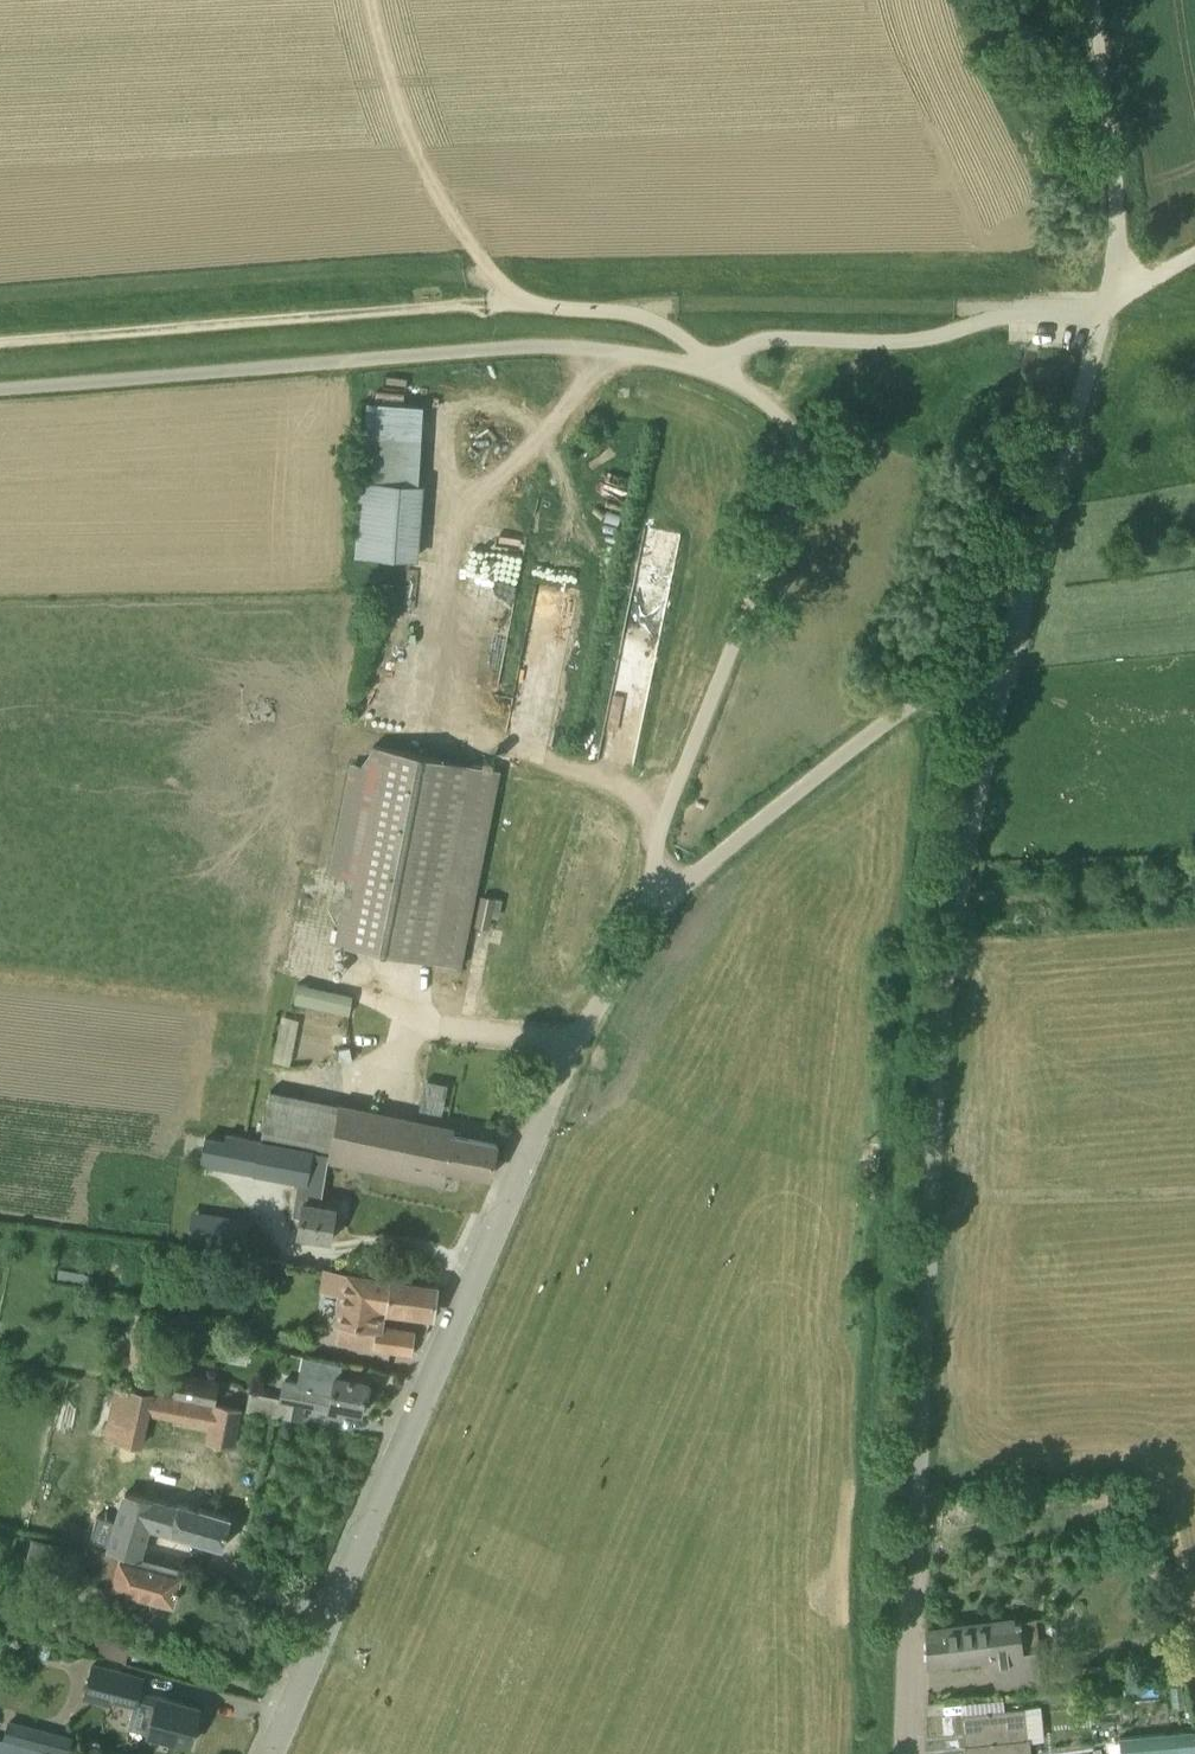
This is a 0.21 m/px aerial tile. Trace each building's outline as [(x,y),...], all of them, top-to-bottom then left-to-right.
[(401,401),(416,402),(418,383),(402,382),(401,401)] [(410,557),(414,403),(398,403),(398,395),(357,393),(352,555),(410,557)] [(530,600),(527,599),(508,739),(557,745),(577,595),(561,593),(564,576),(533,572),(530,600)] [(501,770),(470,764),(374,745),(370,765),(351,761),(329,873),(349,877),(336,941),(431,962),(463,968),(501,770)] [(503,899),(481,895),(475,926),(491,929),(493,916),(499,918),(503,899)] [(347,1013),(350,1013),(354,995),(351,994),(326,989),(300,983),(296,1001),(347,1013)] [(445,1186),(449,1168),(490,1176),(497,1144),(474,1139),(453,1135),(454,1129),(270,1092),(259,1141),(323,1153),(328,1154),(327,1161),(405,1177),(445,1186)] [(253,1174),(259,1141),(229,1135),(228,1141),(204,1138),(201,1164),(253,1174)] [(304,1184),(296,1235),(331,1240),(336,1207),(321,1204),(325,1177),(319,1176),(323,1153),(259,1141),(253,1174),(304,1184)] [(266,1284),(270,1260),(239,1255),(235,1278),(266,1284)] [(338,1324),(379,1331),(380,1327),(383,1306),(433,1315),(437,1287),(344,1272),(340,1293),(335,1324),(338,1324)] [(380,1327),(379,1331),(377,1348),(411,1353),(414,1334),(414,1332),(380,1327)] [(179,1370),(173,1395),(187,1397),(214,1403),(219,1379),(179,1370)] [(283,1377),(280,1397),(285,1398),(285,1400),(306,1404),(306,1406),(328,1410),(328,1411),(344,1414),(345,1409),(362,1412),(368,1382),(335,1375),(333,1388),(283,1377)] [(142,1390),(115,1385),(105,1438),(132,1443),(142,1390)] [(285,1398),(280,1397),(249,1392),(246,1409),(246,1410),(282,1417),(285,1400),(285,1398)] [(214,1403),(187,1397),(183,1419),(208,1423),(205,1442),(234,1448),(240,1408),(214,1403)] [(90,1544),(141,1558),(149,1528),(222,1548),(230,1517),(200,1509),(200,1510),(191,1508),(125,1491),(115,1523),(97,1518),(90,1544)] [(59,1572),(65,1544),(31,1537),(25,1565),(59,1572)] [(140,1561),(141,1558),(90,1544),(89,1545),(88,1545),(87,1549),(67,1544),(63,1560),(83,1565),(79,1579),(173,1604),(182,1572),(140,1561)] [(1057,1569),(1062,1576),(1071,1570),(1066,1563),(1057,1569)] [(1042,1682),(1035,1620),(927,1631),(928,1663),(992,1657),(995,1682),(995,1687),(1042,1682)] [(130,1640),(98,1632),(93,1652),(126,1660),(130,1640)] [(108,1698),(135,1705),(143,1677),(91,1663),(82,1697),(106,1704),(108,1698)] [(1075,1690),(1112,1687),(1110,1664),(1073,1666),(1075,1690)] [(200,1707),(156,1695),(145,1733),(190,1745),(200,1707)] [(1005,1709),(970,1712),(973,1738),(966,1739),(967,1743),(964,1744),(965,1753),(1031,1753),(1029,1737),(1027,1737),(1024,1706),(1005,1708),(1005,1709)] [(8,1722),(3,1741),(53,1753),(68,1753),(70,1744),(64,1742),(65,1738),(9,1723),(8,1722)] [(1122,1753),(1168,1753),(1194,1751),(1194,1743),(1193,1729),(1120,1737),(1122,1753)] [(3,1741),(0,1740),(0,1753),(53,1753),(3,1741)]
